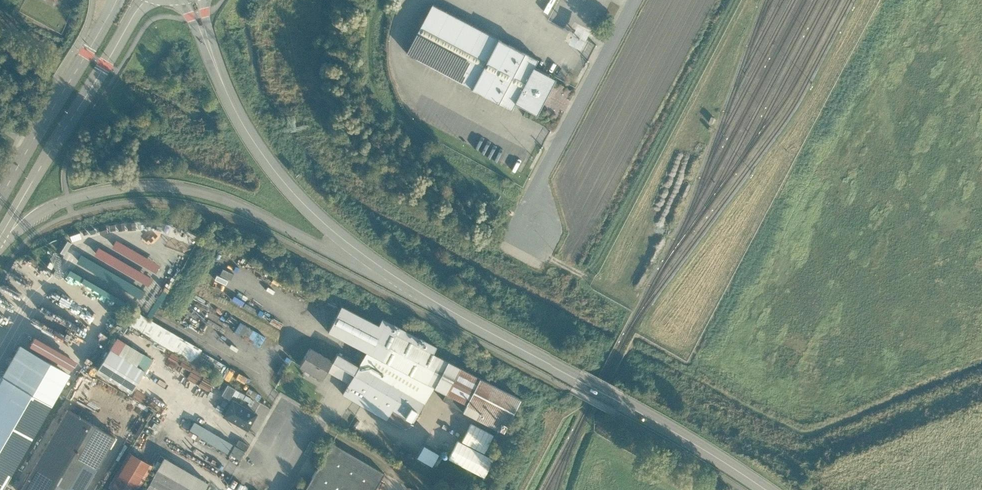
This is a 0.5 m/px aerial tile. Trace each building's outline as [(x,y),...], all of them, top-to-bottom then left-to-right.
[(433,6),(406,53),(513,110),(517,104),(538,114),(557,79),(535,68),(539,60),(433,6)] [(585,49),(595,30),(580,22),(570,42),(585,49)] [(162,231),(162,222),(151,222),(151,231),(162,231)] [(61,250),(65,253),(71,241),(67,239),(61,250)] [(77,261),(119,284),(116,290),(126,296),(129,291),(141,297),(146,289),(82,253),(77,261)] [(510,421),(523,395),(344,303),(331,328),(510,421)] [(131,310),(125,324),(173,344),(173,345),(179,348),(178,350),(189,355),(188,357),(195,360),(201,347),(187,341),(187,340),(184,338),(185,334),(131,310)] [(35,331),(28,342),(70,365),(76,355),(35,331)] [(69,369),(20,341),(0,377),(0,489),(1,489),(69,369)] [(334,358),(312,343),(299,363),(321,378),(334,358)] [(97,371),(130,393),(144,372),(136,367),(144,355),(125,344),(119,355),(111,351),(97,371)] [(409,429),(426,400),(362,365),(345,394),(409,429)] [(193,366),(189,375),(200,380),(204,371),(193,366)] [(205,373),(203,380),(213,384),(215,377),(205,373)] [(222,415),(257,433),(262,423),(255,419),(259,411),(232,397),(222,415)] [(115,435),(66,406),(18,489),(84,489),(115,435)] [(189,430),(229,451),(234,441),(194,420),(189,430)] [(458,438),(448,458),(485,475),(494,457),(485,453),(495,433),(471,421),(462,440),(458,438)] [(374,446),(407,458),(411,447),(377,435),(374,446)] [(232,454),(242,458),(249,443),(238,438),(232,454)] [(306,489),(377,489),(387,472),(335,441),(306,489)] [(418,456),(433,464),(440,451),(424,443),(418,456)] [(152,463),(131,450),(110,484),(120,489),(136,489),(152,463)] [(166,455),(144,489),(205,489),(211,481),(166,455)]
